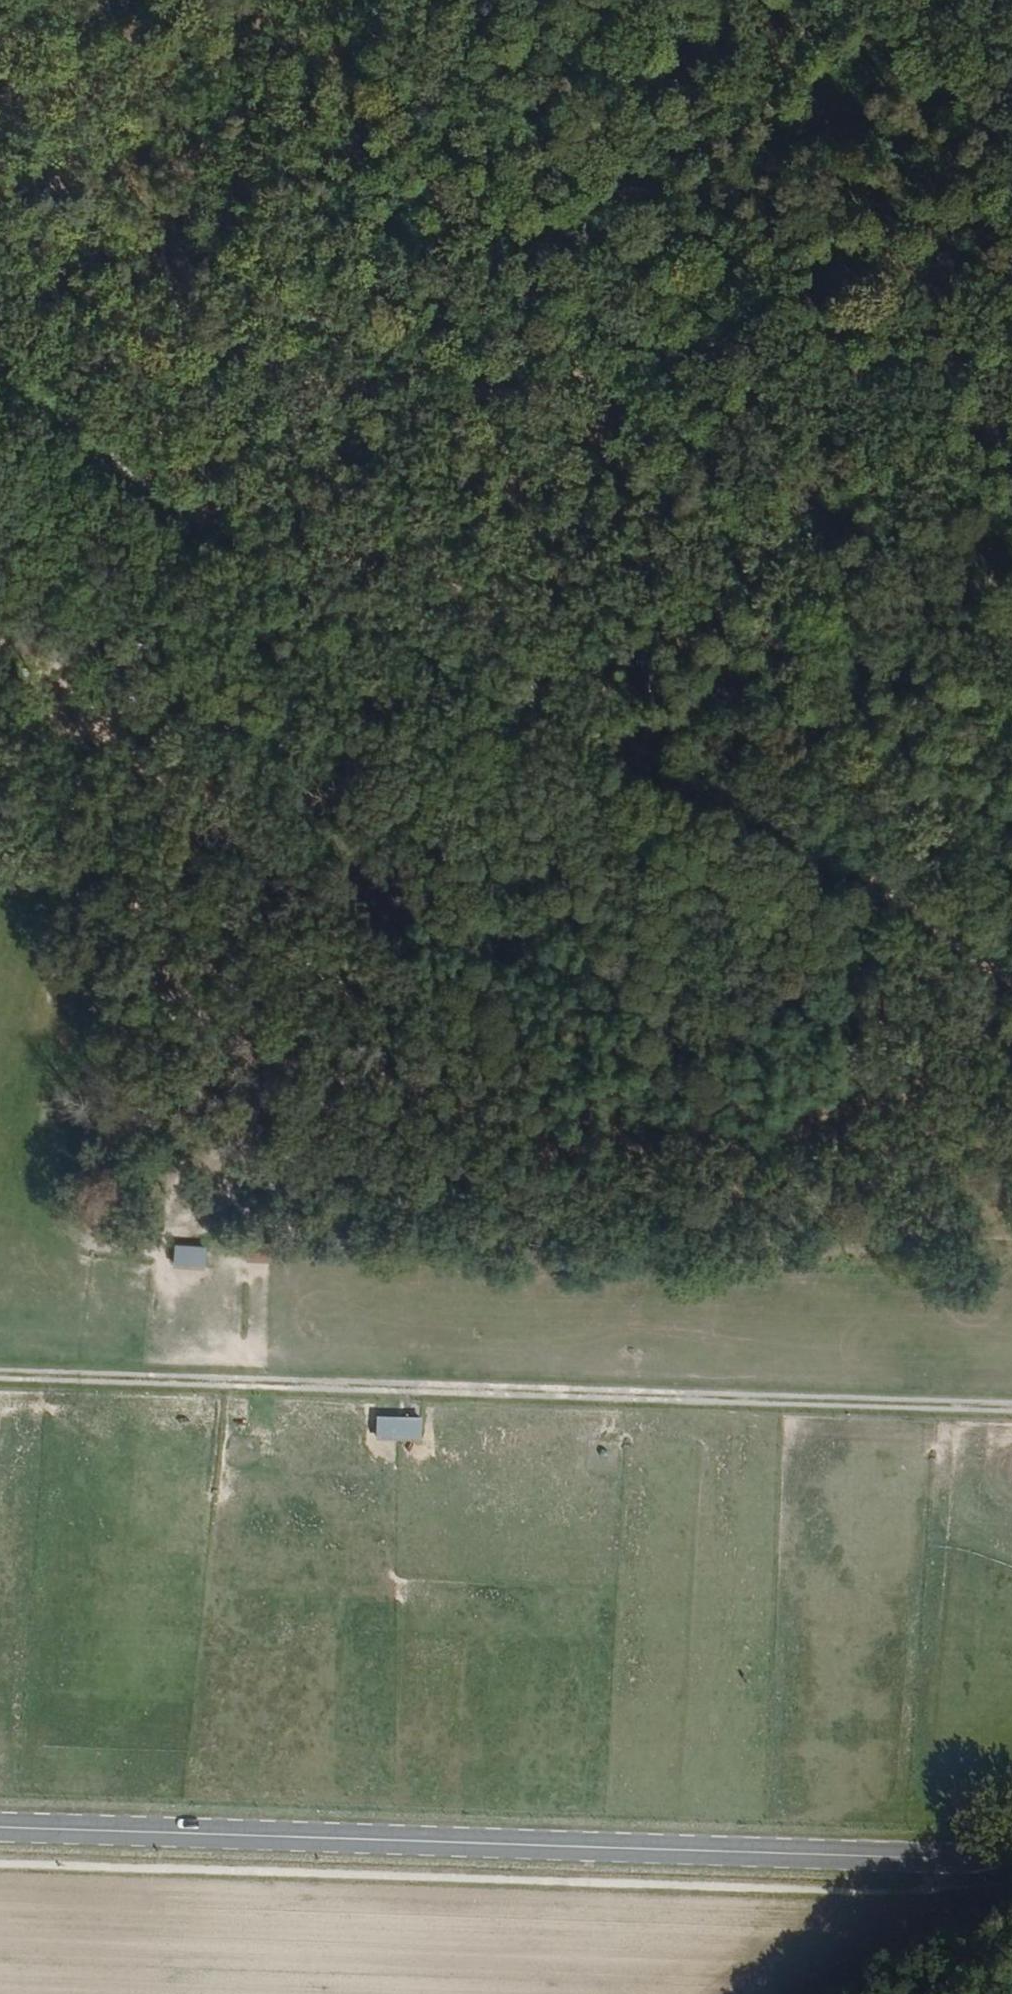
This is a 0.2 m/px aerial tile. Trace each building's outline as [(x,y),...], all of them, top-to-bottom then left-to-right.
[(207,1248),(176,1245),(174,1261),(206,1264),(207,1248)] [(422,1419),(377,1418),(377,1437),(422,1438),(422,1419)]
